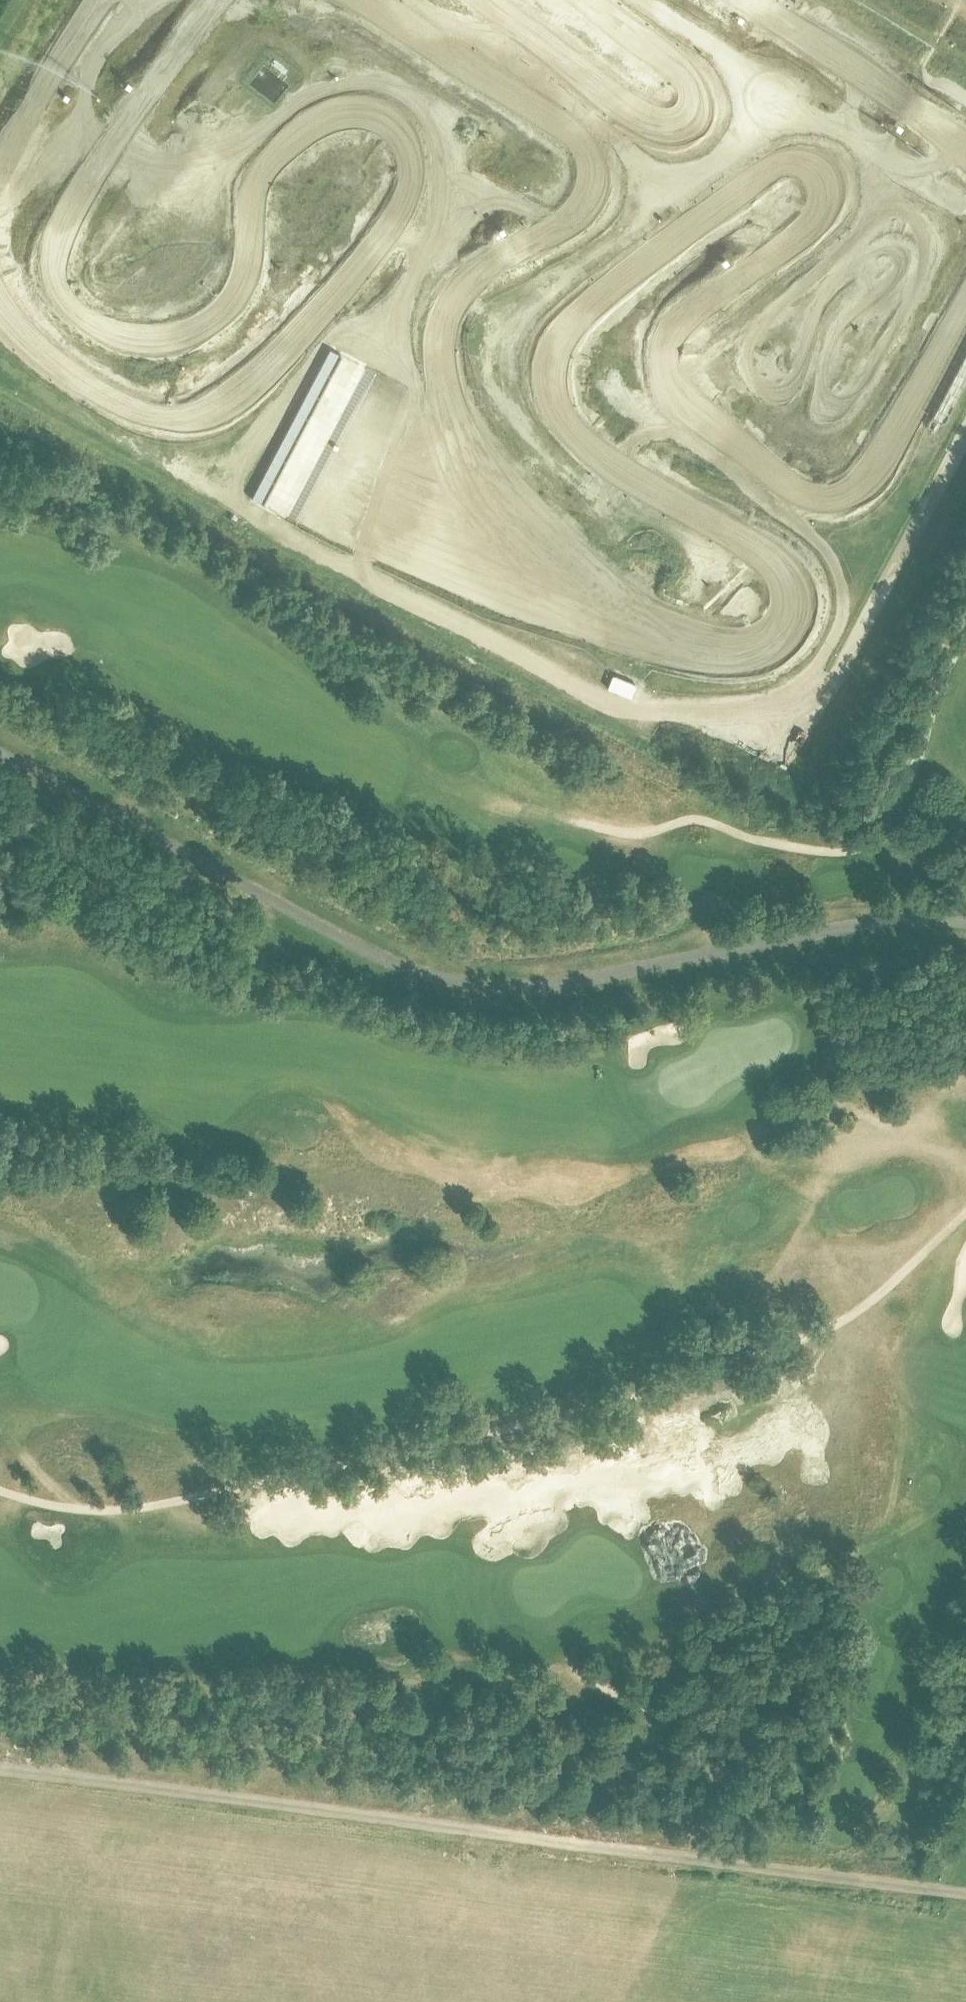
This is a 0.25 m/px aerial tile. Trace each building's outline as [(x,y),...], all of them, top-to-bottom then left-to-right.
[(252,81),(276,99),(289,82),(264,64),(252,81)] [(613,676),(608,688),(631,698),(636,685),(613,676)]
